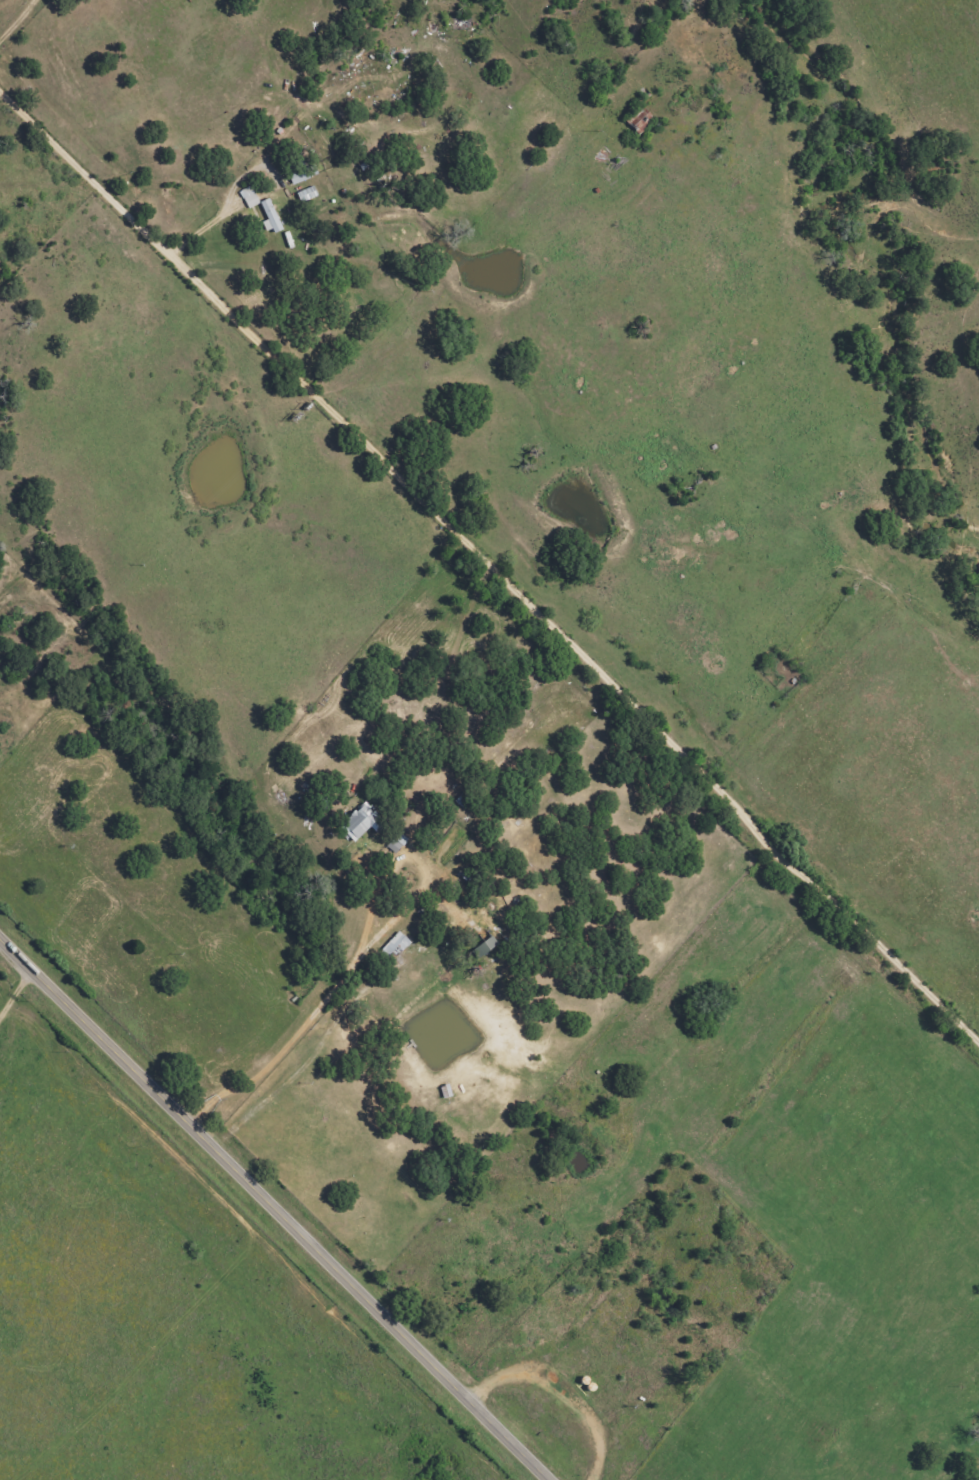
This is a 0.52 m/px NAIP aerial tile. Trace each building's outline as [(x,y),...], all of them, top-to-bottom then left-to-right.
[(246,209),(258,204),(252,185),(239,190),(246,209)] [(266,234),(281,228),(270,197),(259,201),(266,219),(261,221),(266,234)] [(352,843),(369,827),(376,834),(384,826),(362,803),(337,826),(352,843)] [(395,854),(407,840),(397,832),(385,845),(395,854)] [(409,942),(397,931),(379,950),(392,961),(409,942)] [(476,956),(497,945),(492,936),(471,947),(476,956)]
